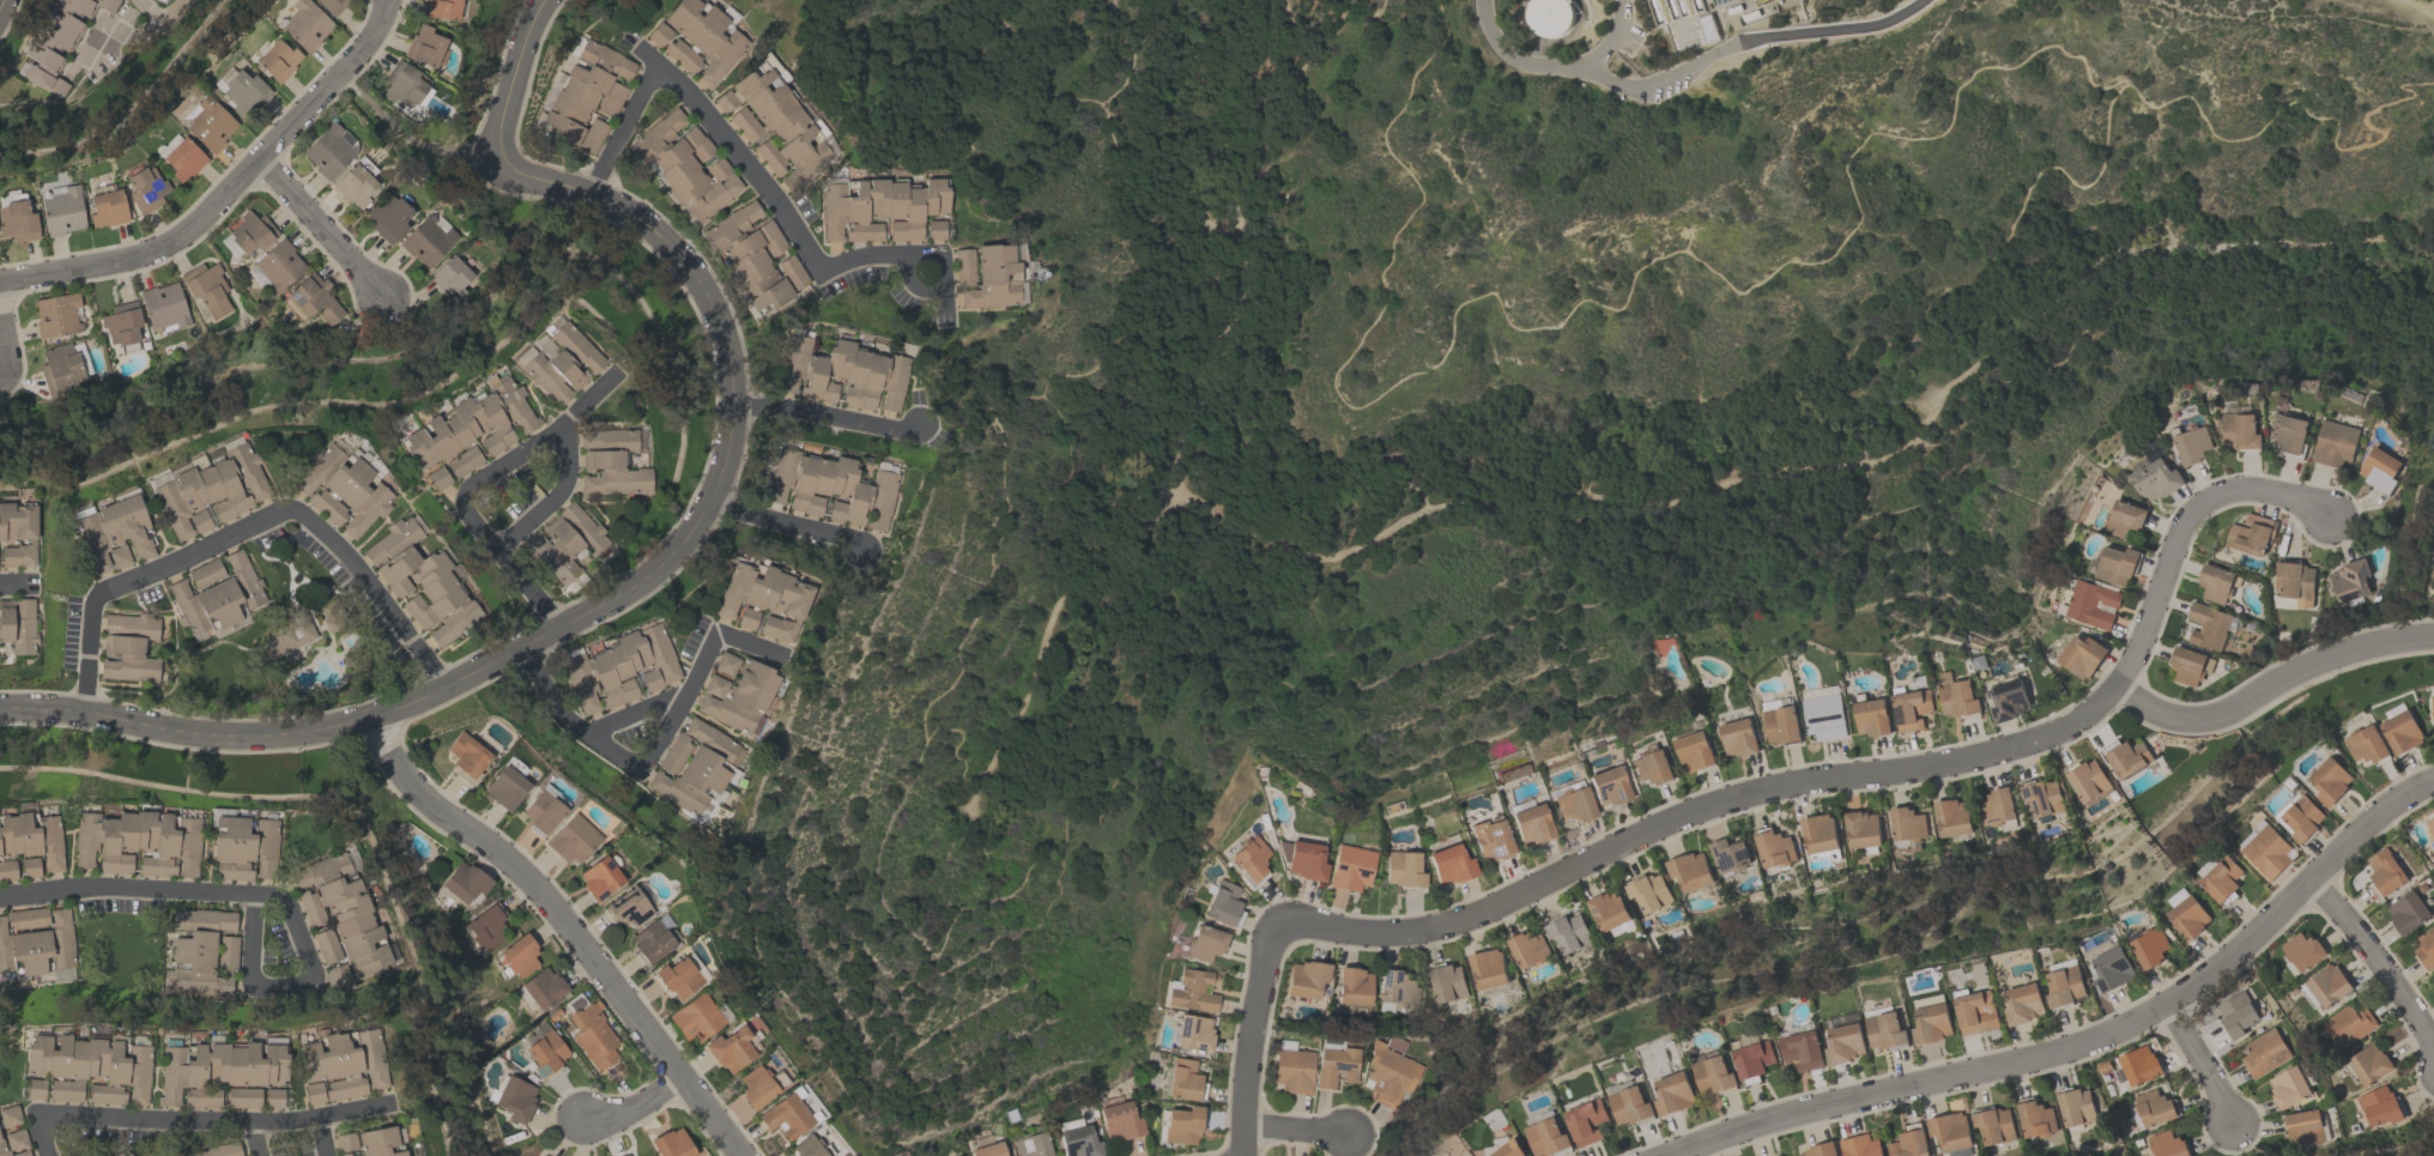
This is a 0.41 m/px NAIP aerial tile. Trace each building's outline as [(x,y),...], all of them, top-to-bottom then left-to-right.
[(50,7),(55,0),(118,0),(111,12),(96,4),(89,17),(78,11),(74,17),(85,23),(69,49),(69,48),(68,50),(57,46),(54,52),(65,56),(62,60),(63,60),(56,72),(56,71),(55,73),(54,72),(54,73),(69,83),(60,98),(44,90),(46,89),(14,71),(22,59),(26,61),(28,60),(31,62),(34,59),(22,52),(29,41),(30,41),(38,26),(37,25),(38,24),(36,23),(46,7),(47,8),(48,6),(50,7)] [(291,1),(292,0),(310,0),(333,23),(317,38),(320,41),(308,53),(278,23),(278,17),(284,16),(285,17),(296,6),(291,1)] [(329,14),(317,0),(344,0),(329,14)] [(423,12),(425,0),(459,0),(456,18),(423,12)] [(661,17),(675,0),(698,0),(700,1),(701,0),(704,0),(707,2),(708,1),(719,10),(725,2),(739,14),(731,24),(750,41),(722,72),(721,71),(709,86),(696,74),(709,59),(696,48),(694,50),(700,56),(698,59),(702,61),(691,73),(644,35),(658,19),(672,30),(666,37),(671,41),(676,36),(688,46),(690,42),(661,17)] [(1526,5),(1524,11),(1524,18),(1526,26),(1531,31),(1537,36),(1544,41),(1552,41),(1560,41),(1566,37),(1570,34),(1574,26),(1575,19),(1574,11),(1569,4),(1564,0),(1528,0),(1526,5)] [(402,54),(412,32),(413,32),(419,20),(431,25),(429,30),(446,37),(434,66),(402,54)] [(1711,21),(1674,24),(1677,52),(1714,48),(1711,21)] [(254,58),(276,35),(290,48),(292,44),(302,54),(292,63),(295,65),(279,81),(254,58)] [(636,63),(628,79),(611,71),(610,73),(613,75),(611,79),(626,87),(612,116),(594,107),(600,95),(598,92),(589,108),(588,108),(585,114),(587,115),(582,122),(581,122),(580,125),(583,127),(574,146),(535,126),(545,108),(546,109),(549,105),(546,104),(556,87),(557,89),(564,75),(563,74),(569,62),(571,63),(574,58),(573,56),(583,36),(597,43),(598,42),(620,54),(620,55),(636,63)] [(429,79),(426,84),(428,84),(414,103),(412,102),(408,109),(393,98),(392,102),(380,93),(388,83),(382,79),(396,58),(402,61),(402,60),(418,71),(429,79)] [(807,180),(801,171),(783,186),(777,178),(781,176),(782,177),(793,168),(789,164),(791,163),(785,156),(783,158),(786,162),(781,165),(785,170),(776,177),(752,147),(765,137),(776,149),(779,147),(777,146),(780,145),(771,134),(774,133),(769,127),(767,129),(765,127),(749,141),(727,116),(741,104),(759,126),(762,123),(741,98),(725,113),(713,98),(727,87),(731,91),(734,89),(729,83),(746,68),(747,69),(750,67),(762,58),(768,66),(768,65),(775,73),(782,67),(789,77),(782,83),(787,87),(786,89),(794,98),(793,99),(811,121),(817,116),(828,131),(819,138),(835,157),(827,163),(828,163),(807,180)] [(240,113),(224,98),(228,96),(220,90),(226,84),(223,80),(238,65),(249,74),(253,71),(272,90),(256,105),(250,101),(240,113)] [(182,123),(182,115),(181,114),(195,98),(196,99),(206,90),(237,122),(222,138),(224,140),(212,152),(182,123)] [(697,224),(689,214),(689,213),(684,206),(683,207),(680,204),(679,205),(666,189),(668,187),(665,184),(664,186),(655,176),(658,174),(656,173),(660,170),(650,158),(644,163),(643,161),(640,164),(628,147),(631,144),(630,143),(642,133),(641,132),(676,104),(688,120),(684,123),(688,128),(690,126),(689,125),(691,123),(702,137),(703,135),(714,149),(697,163),(698,165),(697,167),(701,173),(703,170),(708,177),(710,175),(704,168),(720,155),(732,170),(729,171),(743,187),(697,224)] [(576,146),(592,116),(607,125),(592,155),(576,146)] [(301,153),(331,120),(332,119),(353,139),(349,144),(356,144),(355,152),(327,181),(314,169),(316,168),(301,153)] [(161,155),(169,146),(166,144),(175,135),(177,138),(183,132),(207,157),(190,174),(188,173),(180,181),(170,171),(174,168),(161,155)] [(331,184),(353,161),(355,162),(361,156),(375,170),(369,176),(376,184),(364,196),(368,200),(358,210),(350,201),(349,202),(331,184)] [(140,213),(127,190),(132,188),(131,184),(129,184),(127,180),(125,174),(127,173),(126,169),(138,162),(140,165),(144,163),(146,167),(152,163),(161,178),(164,176),(170,187),(159,193),(163,200),(140,213)] [(823,242),(823,189),(824,189),(824,182),(846,182),(846,180),(855,180),(855,178),(868,178),(868,177),(888,177),(888,181),(892,181),(892,177),(904,177),(904,183),(916,183),(916,186),(924,186),(924,176),(943,176),(943,177),(946,177),(946,184),(947,184),(947,188),(947,216),(932,216),(932,213),(921,213),(922,240),(889,241),(889,220),(903,220),(903,217),(886,217),(886,214),(879,214),(879,217),(866,217),(866,220),(865,220),(865,223),(882,223),(882,241),(844,241),(843,229),(849,229),(849,223),(855,223),(855,220),(846,220),(846,222),(844,222),(844,226),(841,226),(841,241),(823,242)] [(47,235),(40,194),(44,187),(49,192),(65,189),(63,183),(78,181),(85,225),(62,230),(63,232),(47,235)] [(128,220),(93,229),(85,194),(120,184),(128,220)] [(11,232),(0,235),(0,223),(0,204),(5,204),(4,199),(10,199),(8,190),(23,188),(24,196),(26,195),(29,210),(35,210),(37,228),(36,228),(38,236),(12,241),(11,232)] [(365,213),(381,198),(388,205),(396,196),(413,212),(402,223),(407,226),(388,246),(370,226),(375,222),(365,213)] [(793,293),(757,317),(746,299),(747,299),(746,296),(745,296),(734,280),(737,279),(726,264),(732,260),(723,248),(719,252),(718,250),(716,252),(715,249),(714,250),(704,235),(706,235),(703,231),(715,223),(715,222),(737,207),(738,208),(752,199),(763,214),(757,218),(756,217),(750,222),(752,224),(749,226),(751,229),(769,217),(787,246),(769,258),(761,244),(759,246),(769,260),(767,261),(770,267),(773,266),(780,277),(781,276),(793,293)] [(278,231),(259,249),(255,244),(244,254),(241,250),(235,256),(218,240),(228,231),(226,230),(228,230),(225,226),(247,207),(255,217),(260,212),(278,231)] [(428,270),(411,254),(410,256),(398,244),(426,213),(434,213),(432,220),(431,222),(442,232),(448,226),(459,236),(428,270)] [(944,219),(945,240),(926,240),(926,220),(944,219)] [(250,265),(253,262),(253,261),(283,235),(293,248),(291,250),(305,266),(272,297),(262,286),(268,280),(258,270),(256,271),(250,270),(250,265)] [(959,289),(977,288),(975,244),(998,241),(998,242),(1012,242),(1013,259),(1019,259),(1019,279),(1018,279),(1019,302),(999,303),(999,304),(961,307),(959,289)] [(973,247),(975,284),(956,285),(953,248),(973,247)] [(473,274),(461,286),(465,291),(455,299),(447,291),(444,293),(426,276),(450,252),(473,274)] [(793,290),(776,262),(792,253),(809,280),(793,290)] [(213,319),(196,293),(190,296),(177,276),(200,262),(202,267),(214,260),(220,271),(218,273),(228,288),(222,291),(224,295),(223,295),(231,308),(213,319)] [(284,293),(286,291),(311,270),(320,279),(323,277),(331,285),(325,290),(345,313),(328,327),(315,311),(321,305),(320,304),(304,317),(303,316),(301,319),(283,298),(286,296),(284,293)] [(138,290),(155,285),(155,288),(176,280),(190,322),(176,327),(175,327),(163,331),(161,326),(159,326),(161,327),(157,333),(151,331),(138,290)] [(34,298),(77,290),(80,305),(73,307),(77,322),(78,322),(83,325),(79,331),(38,338),(35,321),(37,321),(34,298)] [(116,341),(109,344),(105,326),(102,327),(98,315),(111,313),(110,305),(135,299),(141,325),(135,326),(139,340),(137,340),(138,347),(122,351),(121,344),(117,345),(116,341)] [(605,359),(591,374),(586,368),(587,367),(582,362),(580,365),(577,363),(574,365),(587,377),(559,405),(535,380),(533,382),(525,374),(526,371),(520,365),(522,363),(515,356),(528,343),(535,350),(537,347),(529,340),(534,337),(535,338),(541,331),(544,334),(546,333),(540,327),(552,315),(558,320),(562,316),(605,359)] [(897,412),(878,407),(879,403),(880,403),(883,394),(879,394),(882,379),(879,379),(873,410),(858,406),(858,408),(840,405),(844,385),(849,386),(850,382),(843,381),(843,377),(837,376),(836,380),(824,376),(823,382),(827,382),(827,381),(837,383),(834,403),(818,400),(818,399),(798,394),(801,376),(798,376),(794,389),(797,389),(795,394),(775,389),(787,332),(789,332),(791,326),(811,331),(810,337),(811,337),(807,352),(825,356),(828,344),(829,344),(830,339),(832,339),(832,337),(853,340),(852,346),(870,350),(870,351),(889,356),(889,352),(907,356),(906,363),(907,364),(906,369),(907,370),(901,397),(897,412)] [(49,394),(38,365),(46,363),(41,351),(60,344),(61,345),(68,341),(69,345),(80,341),(91,371),(72,379),(74,385),(49,394)] [(541,422),(522,434),(519,430),(520,429),(515,422),(513,423),(510,419),(509,420),(502,410),(501,411),(508,422),(507,422),(516,437),(503,446),(504,446),(489,455),(479,440),(492,431),(490,428),(478,435),(477,434),(472,436),(473,438),(440,460),(438,458),(434,461),(435,464),(434,464),(435,467),(441,464),(452,479),(436,490),(425,473),(428,472),(426,468),(422,472),(404,444),(408,442),(404,435),(425,420),(424,419),(436,411),(441,418),(454,410),(450,405),(456,401),(455,399),(465,393),(466,394),(467,394),(468,395),(471,394),(474,399),(488,389),(486,387),(488,386),(483,379),(494,371),(497,376),(504,371),(507,374),(508,374),(515,386),(520,383),(525,392),(520,394),(534,416),(537,414),(541,422)] [(2226,416),(2258,414),(2258,435),(2264,435),(2264,448),(2236,449),(2236,444),(2226,444),(2226,416)] [(2273,435),(2278,416),(2311,423),(2302,456),(2284,452),(2285,446),(2281,444),(2282,437),(2273,435)] [(2313,460),(2324,419),(2361,430),(2351,462),(2342,460),(2341,467),(2313,460)] [(2175,437),(2206,426),(2214,448),(2202,452),(2205,461),(2185,467),(2175,437)] [(635,428),(635,450),(624,450),(624,462),(623,462),(623,468),(634,468),(634,466),(649,466),(649,494),(642,494),(642,495),(629,495),(629,494),(580,494),(580,473),(586,473),(586,474),(599,474),(599,466),(592,466),(592,471),(581,472),(581,449),(579,449),(579,428),(635,428)] [(176,540),(150,486),(152,485),(149,478),(188,460),(187,459),(202,452),(207,462),(210,461),(208,458),(210,456),(207,450),(220,444),(222,449),(224,448),(222,441),(240,432),(243,438),(244,438),(271,492),(252,502),(253,503),(232,513),(234,515),(219,521),(210,503),(224,496),(223,494),(188,510),(189,513),(202,507),(211,525),(195,533),(195,532),(176,540)] [(353,539),(340,528),(353,514),(345,507),(346,504),(338,497),(335,500),(345,508),(343,510),(347,514),(337,526),(305,498),(307,497),(291,483),(314,458),(308,453),(317,442),(322,448),(331,440),(346,453),(349,450),(353,455),(356,454),(374,470),(373,472),(377,476),(375,478),(393,495),(387,502),(390,504),(380,516),(376,514),(353,539)] [(455,478),(444,461),(473,443),(483,460),(455,478)] [(885,531),(864,526),(865,521),(867,522),(870,510),(866,509),(862,526),(827,518),(830,500),(846,502),(847,498),(834,496),(834,492),(828,491),(827,495),(810,490),(809,494),(824,497),(819,515),(787,508),(794,477),(792,476),(789,485),(786,485),(782,500),(785,500),(783,504),(765,500),(777,446),(797,449),(797,453),(804,454),(804,453),(822,458),(822,456),(832,459),(834,454),(854,459),(854,461),(856,461),(855,467),(856,467),(854,478),(865,480),(864,482),(871,484),(874,467),(877,459),(888,461),(886,464),(896,466),(895,472),(897,473),(894,489),(895,489),(885,531)] [(2359,473),(2375,447),(2402,465),(2391,479),(2397,483),(2390,495),(2359,473)] [(2131,478),(2163,459),(2172,474),(2178,470),(2186,484),(2164,497),(2163,494),(2153,500),(2149,494),(2142,497),(2131,478)] [(95,576),(84,549),(85,549),(73,518),(74,518),(72,510),(90,503),(92,509),(97,508),(96,506),(114,498),(113,495),(137,485),(143,498),(140,500),(151,528),(143,532),(144,534),(147,533),(149,535),(151,534),(155,541),(151,543),(155,552),(137,559),(127,535),(121,538),(123,543),(125,541),(132,561),(95,576)] [(563,586),(522,543),(538,528),(540,532),(539,533),(549,544),(551,541),(540,529),(557,514),(556,512),(570,498),(593,523),(595,521),(604,531),(601,534),(607,540),(592,555),(582,545),(568,558),(576,567),(577,567),(581,569),(563,586)] [(18,541),(0,541),(0,501),(12,501),(12,503),(22,503),(22,502),(36,502),(36,537),(35,537),(35,563),(19,563),(19,565),(1,565),(1,545),(16,545),(16,544),(25,544),(25,537),(18,537),(18,541)] [(2108,532),(2118,501),(2150,510),(2143,531),(2132,527),(2129,538),(2108,532)] [(436,647),(425,631),(429,629),(430,630),(438,624),(436,622),(447,612),(446,611),(420,629),(412,617),(411,618),(400,604),(416,592),(424,604),(428,601),(417,587),(419,586),(416,581),(413,583),(405,571),(401,574),(412,587),(396,599),(385,583),(386,582),(375,567),(374,568),(361,550),(387,531),(385,526),(398,516),(400,520),(408,515),(423,535),(419,538),(418,537),(408,543),(419,557),(430,550),(430,551),(436,546),(437,549),(438,549),(450,565),(446,568),(455,582),(456,581),(464,592),(465,591),(482,615),(436,647)] [(2228,545),(2234,526),(2247,529),(2251,516),(2278,525),(2275,539),(2269,537),(2264,556),(2228,545)] [(234,629),(214,637),(210,627),(190,635),(186,623),(180,625),(175,616),(180,615),(165,583),(183,576),(186,581),(184,581),(189,591),(192,589),(193,592),(196,591),(186,569),(216,556),(224,574),(228,573),(226,569),(230,568),(225,559),(224,559),(223,555),(240,547),(254,579),(259,576),(262,585),(259,586),(266,600),(246,610),(247,612),(241,615),(242,617),(230,622),(234,629)] [(2097,575),(2108,547),(2127,555),(2130,550),(2141,553),(2129,587),(2097,575)] [(733,558),(751,565),(750,568),(752,569),(755,562),(762,564),(762,562),(775,567),(774,569),(791,575),(788,582),(791,583),(792,580),(798,582),(799,580),(812,585),(792,642),(758,631),(764,613),(779,618),(780,617),(792,621),(793,616),(782,612),(782,615),(767,610),(768,606),(761,605),(761,607),(738,599),(733,612),(734,613),(733,619),(714,612),(733,558)] [(2331,576),(2341,573),(2338,569),(2365,559),(2371,574),(2363,576),(2369,593),(2341,604),(2331,576)] [(2205,598),(2209,588),(2199,585),(2205,564),(2236,575),(2226,605),(2205,598)] [(2278,565),(2302,567),(2302,570),(2317,570),(2314,609),(2299,607),(2299,598),(2276,597),(2278,565)] [(2079,580),(2124,595),(2120,607),(2100,601),(2096,610),(2115,616),(2111,631),(2067,617),(2079,580)] [(12,640),(0,640),(0,598),(13,598),(34,597),(34,631),(37,631),(37,643),(32,643),(32,653),(11,654),(11,649),(12,649),(12,640)] [(743,605),(759,611),(752,629),(735,623),(743,605)] [(2193,631),(2203,634),(2205,624),(2190,618),(2194,605),(2233,618),(2221,654),(2190,643),(2193,631)] [(266,659),(259,646),(273,640),(267,628),(304,611),(316,637),(298,646),(302,650),(304,654),(287,661),(283,650),(266,659)] [(98,680),(99,658),(105,658),(105,659),(119,660),(119,656),(102,655),(103,634),(102,633),(103,613),(137,616),(137,612),(150,613),(149,616),(158,617),(157,638),(152,638),(145,637),(145,650),(144,650),(144,654),(143,654),(143,656),(159,658),(159,659),(165,659),(164,679),(158,679),(157,680),(102,677),(102,680),(98,680)] [(582,715),(561,660),(581,652),(583,658),(600,650),(600,649),(617,642),(614,636),(635,628),(635,625),(650,619),(652,623),(659,621),(682,676),(661,684),(662,685),(646,692),(638,672),(652,667),(650,665),(637,671),(636,668),(631,670),(632,673),(616,680),(617,682),(630,677),(637,695),(603,709),(601,708),(582,715)] [(2059,661),(2077,637),(2088,644),(2091,640),(2108,652),(2088,682),(2059,661)] [(2173,662),(2176,664),(2174,668),(2179,671),(2175,680),(2197,688),(2206,658),(2178,648),(2173,662)] [(731,676),(713,667),(721,649),(739,658),(731,676)] [(695,709),(703,691),(701,690),(710,672),(728,680),(727,685),(729,686),(731,684),(733,684),(739,671),(737,670),(744,655),(773,668),(770,672),(779,676),(762,710),(759,709),(749,734),(695,709)] [(1986,690),(2023,679),(2030,707),(2021,710),(2023,715),(1996,724),(1986,690)] [(1940,686),(1969,682),(1974,702),(1980,700),(1982,714),(1946,721),(1940,686)] [(1893,696),(1931,690),(1935,713),(1917,715),(1917,720),(1924,719),(1925,727),(1899,732),(1893,696)] [(1803,702),(1841,696),(1848,736),(1827,739),(1827,734),(1809,738),(1803,702)] [(1855,706),(1884,700),(1891,733),(1869,738),(1867,732),(1861,733),(1855,706)] [(1764,713),(1794,707),(1802,739),(1770,745),(1764,713)] [(2382,726),(2409,712),(2423,737),(2420,739),(2421,742),(2398,755),(2382,726)] [(646,786),(656,768),(661,771),(660,773),(671,780),(674,775),(676,776),(697,743),(695,742),(676,773),(672,770),(670,775),(656,765),(678,731),(680,732),(691,715),(707,725),(708,724),(728,737),(727,738),(739,745),(738,746),(743,749),(733,767),(716,793),(714,792),(698,818),(646,786)] [(1719,727),(1750,718),(1762,751),(1740,758),(1739,752),(1728,756),(1719,727)] [(2347,742),(2375,725),(2391,755),(2377,762),(2374,758),(2368,762),(2366,757),(2357,762),(2347,742)] [(444,748),(459,728),(491,753),(477,771),(479,773),(470,785),(453,771),(456,767),(450,762),(455,756),(444,748)] [(1675,742),(1705,732),(1715,764),(1687,774),(1675,742)] [(2107,753),(2127,742),(2131,749),(2143,742),(2154,759),(2123,779),(2107,753)] [(1633,761),(1665,750),(1675,780),(1658,786),(1657,782),(1653,783),(1652,780),(1641,783),(1633,761)] [(507,811),(484,793),(486,791),(483,788),(509,755),(526,768),(520,776),(529,783),(507,811)] [(2312,779),(2333,758),(2354,779),(2347,785),(2349,788),(2331,806),(2321,797),(2325,792),(2312,779)] [(2067,776),(2087,763),(2090,768),(2095,763),(2111,786),(2085,803),(2067,776)] [(1588,777),(1616,765),(1629,797),(1611,804),(1609,800),(1599,804),(1588,777)] [(2021,789),(2054,780),(2063,810),(2035,818),(2029,798),(2024,799),(2021,789)] [(539,837),(527,827),(528,824),(525,821),(527,818),(519,812),(544,781),(558,792),(557,794),(568,803),(563,807),(564,809),(543,835),(541,834),(539,837)] [(1554,798),(1585,786),(1596,815),(1576,822),(1573,815),(1562,819),(1554,798)] [(2009,788),(2016,817),(1985,823),(1981,803),(1991,800),(1988,793),(2009,788)] [(2326,816),(2315,825),(2319,828),(2301,845),(2293,835),(2293,834),(2275,816),(2290,800),(2293,803),(2303,793),(2326,816)] [(1936,804),(1957,800),(1958,806),(1968,804),(1973,831),(1942,836),(1936,804)] [(1513,815),(1542,804),(1552,835),(1524,845),(1513,815)] [(78,810),(99,812),(98,817),(116,818),(116,811),(134,812),(135,809),(155,810),(153,819),(157,819),(158,811),(170,812),(170,813),(177,815),(177,816),(200,817),(196,876),(178,874),(180,861),(176,861),(176,855),(165,855),(165,857),(171,858),(170,864),(175,864),(175,876),(138,873),(139,855),(155,857),(155,854),(155,852),(141,851),(141,848),(135,847),(134,849),(117,848),(117,853),(132,853),(131,873),(98,871),(99,840),(97,840),(97,853),(93,853),(92,867),(74,866),(75,848),(74,848),(75,824),(77,824),(78,810)] [(1893,811),(1908,809),(1909,812),(1913,812),(1914,817),(1926,816),(1929,837),(1896,841),(1893,811)] [(17,878),(0,880),(0,814),(5,813),(7,815),(16,813),(16,812),(29,810),(29,812),(36,811),(36,816),(56,813),(59,827),(62,851),(61,851),(62,868),(43,871),(43,866),(46,866),(44,857),(41,858),(40,853),(19,855),(19,852),(13,853),(13,855),(11,855),(12,859),(14,859),(17,878)] [(577,863),(571,858),(565,864),(544,842),(573,810),(601,836),(577,863)] [(1847,815),(1863,813),(1863,816),(1867,816),(1867,818),(1878,817),(1881,846),(1849,849),(1847,815)] [(277,818),(276,834),(277,834),(274,878),(254,877),(254,872),(255,872),(256,864),(253,864),(253,860),(243,859),(243,861),(248,861),(247,868),(252,868),(252,880),(214,878),(216,858),(212,858),(212,843),(208,843),(210,825),(213,825),(214,815),(247,816),(247,818),(254,818),(254,817),(277,818)] [(1802,821),(1831,815),(1839,848),(1809,854),(1802,821)] [(2426,822),(2433,816),(2433,838),(2428,830),(2430,829),(2426,822)] [(2240,849),(2242,847),(2240,845),(2252,831),(2251,830),(2263,818),(2291,848),(2285,854),(2291,860),(2270,882),(2258,870),(2259,868),(2240,849)] [(1472,827),(1485,822),(1487,825),(1502,819),(1514,851),(1485,861),(1472,827)] [(1755,836),(1773,831),(1774,837),(1780,835),(1781,840),(1791,837),(1797,860),(1763,868),(1755,836)] [(1230,857),(1254,836),(1269,853),(1260,860),(1267,868),(1252,883),(1230,857)] [(1711,846),(1727,840),(1731,849),(1745,843),(1751,861),(1721,873),(1711,846)] [(1292,841),(1321,846),(1319,864),(1326,865),(1324,882),(1286,877),(1292,841)] [(2420,851),(2433,841),(2433,855),(2426,861),(2420,851)] [(1338,845),(1376,853),(1369,886),(1360,884),(1357,891),(1330,885),(1338,845)] [(1430,854),(1457,845),(1464,861),(1472,858),(1477,874),(1442,888),(1430,854)] [(2369,876),(2375,871),(2367,860),(2386,847),(2409,879),(2385,896),(2384,895),(2379,898),(2368,884),(2373,880),(2369,876)] [(1664,861),(1703,848),(1715,883),(1687,892),(1679,876),(1670,878),(1664,861)] [(343,849),(351,871),(353,871),(356,877),(357,877),(362,889),(364,889),(365,890),(367,891),(368,895),(368,897),(369,900),(369,902),(368,902),(370,909),(369,910),(374,925),(379,924),(383,936),(382,937),(392,962),(383,964),(385,968),(350,981),(350,979),(332,986),(326,969),(347,961),(332,922),(334,922),(331,914),(329,915),(325,904),(320,906),(326,921),(308,927),(296,892),(305,889),(308,892),(314,890),(315,895),(317,895),(315,886),(313,888),(311,885),(308,888),(307,884),(293,889),(287,872),(303,866),(303,865),(343,849)] [(577,872),(604,853),(606,857),(612,853),(616,857),(618,863),(613,866),(623,879),(610,889),(611,890),(595,901),(593,898),(592,898),(585,888),(585,886),(581,882),(583,880),(577,872)] [(1387,853),(1419,853),(1419,874),(1427,874),(1427,886),(1386,885),(1387,853)] [(2227,907),(2222,903),(2221,903),(2199,880),(2203,878),(2197,872),(2212,858),(2217,864),(2228,854),(2244,871),(2234,880),(2240,886),(2234,891),(2239,896),(2227,907)] [(40,876),(23,878),(20,858),(37,857),(40,876)] [(492,880),(482,895),(477,890),(465,904),(440,884),(460,859),(467,865),(470,863),(473,866),(474,866),(492,880)] [(1625,886),(1648,877),(1649,880),(1660,876),(1671,901),(1647,912),(1640,895),(1631,900),(1625,886)] [(1204,914),(1218,879),(1237,888),(1233,901),(1241,903),(1231,926),(1204,914)] [(612,922),(601,908),(605,906),(632,884),(641,896),(643,895),(650,903),(648,906),(653,912),(634,926),(628,919),(623,924),(619,918),(616,921),(614,920),(612,922)] [(1590,903),(1617,889),(1631,920),(1604,933),(1590,903)] [(2403,937),(2392,922),(2393,921),(2391,916),(2393,914),(2387,907),(2414,889),(2432,915),(2417,925),(2417,926),(2403,937)] [(2167,913),(2192,894),(2211,919),(2204,925),(2205,926),(2200,930),(2203,931),(2188,942),(2167,913)] [(465,924),(492,902),(494,903),(496,902),(505,915),(503,918),(498,921),(502,925),(498,928),(504,936),(485,950),(479,943),(477,944),(472,937),(473,936),(465,924)] [(14,969),(0,971),(0,915),(5,914),(6,920),(4,920),(5,930),(8,930),(10,933),(13,933),(12,924),(7,925),(6,910),(47,906),(48,922),(52,921),(50,914),(49,915),(49,909),(68,907),(69,924),(71,924),(77,975),(53,978),(53,969),(46,970),(46,973),(22,975),(22,974),(14,974),(14,969)] [(172,993),(174,969),(172,969),(172,961),(170,961),(171,937),(175,937),(175,930),(180,930),(181,909),(193,909),(193,908),(218,909),(218,910),(236,912),(235,931),(230,931),(230,930),(219,928),(219,932),(216,932),(214,955),(218,955),(219,936),(237,937),(236,966),(231,966),(230,969),(218,968),(218,963),(214,963),(213,975),(228,976),(228,975),(232,975),(231,995),(172,993)] [(648,964),(647,963),(644,966),(635,952),(637,950),(634,945),(636,943),(630,937),(655,918),(667,932),(673,927),(680,937),(674,942),(676,943),(648,964)] [(1545,927),(1567,918),(1569,924),(1581,918),(1592,943),(1566,955),(1557,936),(1550,939),(1545,927)] [(2416,937),(2433,924),(2433,966),(2427,970),(2412,950),(2422,944),(2416,937)] [(1188,955),(1198,925),(1228,934),(1222,954),(1211,950),(1209,961),(1188,955)] [(311,933),(329,926),(343,957),(323,964),(311,933)] [(2145,970),(2130,943),(2145,934),(2143,932),(2153,927),(2154,930),(2161,926),(2172,946),(2162,952),(2166,960),(2145,970)] [(538,964),(520,979),(515,972),(513,974),(511,973),(505,978),(502,978),(499,974),(499,970),(501,970),(491,958),(499,952),(498,951),(525,931),(537,946),(534,949),(537,952),(532,956),(538,964)] [(2329,954),(2301,973),(2293,961),(2290,962),(2283,954),(2285,951),(2281,945),(2300,931),(2307,939),(2312,937),(2314,940),(2317,938),(2329,954)] [(1510,942),(1525,933),(1527,937),(1531,936),(1533,940),(1542,936),(1551,955),(1524,968),(1510,942)] [(2102,994),(2095,979),(2101,976),(2093,960),(2095,958),(2093,954),(2101,949),(2103,954),(2121,944),(2136,974),(2133,975),(2135,979),(2102,994)] [(1472,958),(1497,952),(1498,956),(1502,955),(1509,982),(1479,989),(1472,958)] [(653,972),(664,963),(667,967),(684,955),(704,981),(679,1000),(673,993),(668,997),(652,974),(654,972),(653,972)] [(2051,1009),(2047,995),(2053,994),(2047,974),(2053,973),(2051,966),(2077,958),(2078,964),(2079,964),(2088,995),(2075,999),(2076,1001),(2073,1003),(2075,1005),(2053,1011),(2053,1007),(2051,1009)] [(1292,963),(1302,966),(1302,961),(1331,964),(1328,982),(1321,981),(1319,998),(1288,993),(1292,963)] [(2324,1010),(2319,1004),(2314,1007),(2300,988),(2306,985),(2305,982),(2331,963),(2333,967),(2336,964),(2354,988),(2324,1010)] [(568,989),(558,997),(561,998),(549,1007),(547,1005),(539,1011),(520,983),(545,966),(551,973),(552,972),(556,976),(557,975),(568,989)] [(1431,970),(1453,966),(1454,970),(1463,968),(1470,997),(1439,1004),(1431,970)] [(1342,967),(1363,968),(1363,975),(1372,975),(1369,1004),(1339,1001),(1342,967)] [(1181,968),(1211,973),(1210,983),(1201,982),(1200,992),(1219,995),(1217,1012),(1167,1005),(1169,989),(1181,991),(1182,983),(1179,982),(1181,968)] [(1381,969),(1404,972),(1404,980),(1421,981),(1418,1011),(1410,1011),(1410,1006),(1380,1004),(1381,969)] [(2006,989),(2039,981),(2046,1012),(2038,1015),(2038,1017),(2033,1018),(2033,1021),(2009,1027),(2005,1009),(2011,1007),(2006,989)] [(1954,992),(1968,988),(1969,994),(1992,989),(2000,1027),(1962,1035),(1954,998),(1955,998),(1954,992)] [(2217,1006),(2245,989),(2262,1018),(2253,1023),(2254,1024),(2250,1027),(2250,1025),(2244,1029),(2246,1034),(2234,1041),(2222,1019),(2224,1017),(2217,1006)] [(685,1040),(667,1016),(702,991),(726,1021),(697,1042),(691,1035),(685,1040)] [(1914,1001),(1937,995),(1938,1000),(1944,998),(1945,1003),(1946,1001),(1954,1034),(1943,1036),(1944,1037),(1938,1039),(1938,1040),(1917,1046),(1912,1028),(1918,1027),(1917,1021),(1918,1021),(1914,1009),(1917,1009),(1914,1001)] [(589,1001),(592,1003),(597,999),(603,1006),(598,1010),(603,1017),(603,1019),(601,1021),(618,1042),(611,1048),(617,1057),(598,1071),(587,1058),(586,1058),(583,1054),(583,1053),(570,1035),(576,1030),(567,1017),(568,1016),(568,1013),(574,1010),(575,1010),(576,1009),(577,1010),(589,1001)] [(2321,1022),(2349,1003),(2355,1011),(2363,1004),(2378,1024),(2341,1051),(2321,1022)] [(1891,1005),(1893,1011),(1896,1011),(1901,1030),(1906,1029),(1909,1042),(1908,1043),(1908,1046),(1887,1051),(1887,1048),(1881,1049),(1879,1046),(1872,1048),(1863,1012),(1891,1005)] [(1176,1046),(1181,1016),(1211,1021),(1210,1030),(1215,1031),(1212,1051),(1176,1046)] [(755,1054),(729,1075),(723,1066),(721,1067),(718,1064),(716,1064),(702,1045),(716,1034),(720,1039),(731,1030),(729,1028),(740,1019),(744,1025),(745,1025),(746,1028),(746,1029),(750,1033),(756,1029),(759,1035),(747,1045),(755,1054)] [(1828,1029),(1859,1022),(1866,1053),(1857,1055),(1858,1058),(1852,1059),(1852,1060),(1829,1066),(1824,1048),(1831,1047),(1829,1040),(1830,1040),(1828,1029)] [(377,1027),(388,1085),(369,1089),(365,1070),(357,1071),(357,1075),(359,1075),(359,1077),(363,1077),(367,1093),(307,1103),(303,1084),(321,1081),(322,1089),(328,1089),(327,1081),(343,1078),(341,1075),(304,1082),(297,1043),(316,1041),(314,1029),(326,1027),(327,1033),(334,1031),(334,1034),(353,1030),(353,1031),(377,1027)] [(2245,1045),(2275,1027),(2293,1055),(2253,1079),(2240,1059),(2250,1053),(2245,1045)] [(549,1028),(569,1053),(562,1059),(563,1061),(558,1065),(559,1066),(544,1079),(543,1078),(543,1077),(540,1078),(532,1067),(537,1064),(523,1049),(539,1037),(538,1036),(549,1028)] [(1778,1037),(1816,1029),(1824,1067),(1798,1073),(1796,1063),(1803,1061),(1802,1057),(1782,1061),(1778,1037)] [(147,1104),(129,1103),(129,1085),(125,1084),(125,1083),(116,1083),(116,1085),(121,1085),(121,1091),(125,1091),(125,1103),(87,1102),(89,1083),(104,1084),(104,1079),(91,1078),(91,1076),(85,1075),(85,1078),(83,1078),(81,1101),(49,1100),(49,1079),(71,1081),(71,1077),(46,1076),(46,1072),(41,1072),(41,1075),(24,1073),(25,1042),(30,1042),(30,1034),(50,1035),(49,1047),(48,1047),(48,1048),(56,1049),(56,1034),(69,1034),(69,1040),(85,1040),(85,1037),(105,1039),(104,1047),(108,1047),(108,1040),(121,1040),(121,1042),(128,1042),(128,1043),(150,1045),(149,1061),(150,1061),(149,1088),(147,1088),(147,1104)] [(286,1084),(268,1084),(268,1083),(265,1083),(265,1084),(224,1084),(224,1081),(218,1081),(218,1084),(213,1084),(206,1083),(206,1088),(220,1089),(219,1107),(183,1106),(183,1088),(193,1088),(193,1087),(180,1085),(180,1087),(178,1087),(178,1106),(156,1106),(156,1096),(161,1096),(162,1046),(164,1046),(164,1039),(178,1039),(178,1046),(184,1046),(184,1045),(192,1045),(192,1043),(205,1043),(205,1051),(208,1051),(208,1042),(228,1042),(228,1046),(243,1046),(243,1041),(258,1041),(256,1043),(284,1043),(283,1053),(287,1053),(286,1084)] [(1366,1084),(1372,1069),(1369,1066),(1374,1040),(1383,1045),(1378,1052),(1413,1066),(1398,1107),(1376,1097),(1379,1090),(1366,1084)] [(1746,1085),(1744,1079),(1742,1081),(1736,1060),(1737,1060),(1733,1052),(1762,1042),(1763,1043),(1770,1041),(1778,1061),(1764,1066),(1767,1072),(1760,1075),(1762,1081),(1746,1085)] [(2347,1060),(2373,1042),(2378,1051),(2380,1049),(2384,1054),(2385,1053),(2394,1069),(2365,1088),(2347,1060)] [(2118,1058),(2147,1045),(2151,1053),(2154,1052),(2156,1058),(2157,1057),(2164,1072),(2131,1089),(2130,1085),(2126,1088),(2123,1082),(2119,1083),(2113,1071),(2118,1069),(2114,1061),(2118,1059),(2118,1058)] [(1319,1085),(1322,1051),(1344,1053),(1344,1048),(1362,1049),(1358,1083),(1345,1082),(1345,1072),(1334,1071),(1333,1087),(1319,1085)] [(1277,1051),(1314,1053),(1312,1094),(1283,1091),(1284,1082),(1274,1082),(1277,1051)] [(1739,1085),(1714,1093),(1712,1084),(1700,1089),(1691,1063),(1706,1058),(1707,1059),(1724,1054),(1730,1073),(1736,1072),(1739,1085)] [(1175,1059),(1195,1063),(1194,1076),(1203,1077),(1199,1101),(1169,1096),(1175,1059)] [(2100,1073),(2096,1065),(2108,1060),(2112,1067),(2100,1073)] [(740,1089),(744,1085),(738,1078),(757,1063),(759,1067),(762,1065),(770,1076),(779,1070),(788,1081),(776,1090),(777,1090),(752,1110),(740,1095),(743,1093),(740,1089)] [(2281,1110),(2272,1095),(2273,1095),(2271,1089),(2273,1088),(2269,1079),(2297,1065),(2312,1094),(2296,1102),(2281,1110)] [(1697,1103),(1660,1116),(1654,1101),(1660,1098),(1657,1089),(1658,1089),(1654,1081),(1685,1070),(1697,1103)] [(523,1124),(508,1116),(510,1110),(494,1103),(495,1103),(486,1100),(492,1088),(499,1091),(508,1073),(537,1088),(532,1096),(534,1097),(532,1103),(533,1103),(523,1124)] [(26,1078),(44,1079),(43,1098),(25,1097),(26,1078)] [(788,1142),(780,1131),(781,1130),(776,1124),(768,1131),(756,1115),(770,1104),(770,1106),(789,1091),(789,1090),(797,1084),(804,1094),(798,1098),(809,1113),(815,1109),(821,1118),(811,1124),(798,1133),(799,1136),(794,1139),(794,1138),(788,1142)] [(1607,1095),(1622,1089),(1622,1090),(1639,1084),(1646,1103),(1651,1102),(1655,1114),(1653,1115),(1654,1118),(1635,1125),(1634,1122),(1631,1124),(1630,1120),(1618,1125),(1607,1095)] [(2356,1097),(2386,1084),(2390,1093),(2392,1091),(2404,1119),(2392,1125),(2390,1119),(2372,1127),(2365,1112),(2362,1112),(2356,1097)] [(226,1087),(260,1088),(260,1107),(226,1107),(226,1087)] [(2057,1095),(2058,1094),(2057,1091),(2072,1087),(2073,1090),(2081,1088),(2081,1091),(2089,1089),(2097,1120),(2096,1120),(2096,1122),(2083,1126),(2082,1124),(2082,1125),(2079,1126),(2078,1126),(2077,1125),(2065,1128),(2057,1095)] [(265,1088),(283,1088),(283,1108),(265,1108),(265,1088)] [(2178,1116),(2145,1128),(2145,1127),(2138,1131),(2130,1108),(2133,1107),(2133,1106),(2136,1104),(2133,1097),(2156,1089),(2158,1096),(2164,1095),(2167,1100),(2172,1098),(2172,1100),(2175,1098),(2180,1114),(2178,1115),(2178,1116)] [(1604,1138),(1579,1148),(1564,1113),(1600,1097),(1609,1119),(1592,1126),(1593,1131),(1600,1128),(1604,1138)] [(2058,1131),(2049,1132),(2051,1136),(2039,1138),(2038,1136),(2024,1139),(2017,1104),(2018,1103),(2017,1101),(2033,1097),(2034,1100),(2036,1100),(2038,1106),(2042,1104),(2044,1109),(2053,1107),(2058,1131)] [(1106,1143),(1097,1108),(1130,1100),(1134,1116),(1140,1115),(1145,1133),(1106,1143)] [(1,1125),(0,1125),(0,1108),(16,1103),(22,1122),(1,1128),(1,1125)] [(1169,1110),(1187,1110),(1187,1106),(1201,1107),(1199,1137),(1193,1136),(1193,1143),(1167,1142),(1169,1110)] [(2016,1139),(1985,1146),(1980,1126),(1974,1127),(1972,1114),(2000,1108),(2000,1110),(2009,1109),(2016,1139)] [(2325,1142),(2305,1145),(2303,1137),(2289,1139),(2284,1115),(2319,1109),(2325,1142)] [(1573,1149),(1555,1155),(1552,1155),(1551,1155),(1548,1155),(1545,1155),(1544,1154),(1538,1155),(1535,1155),(1524,1127),(1538,1122),(1537,1116),(1552,1110),(1563,1134),(1568,1133),(1573,1145),(1572,1146),(1573,1149)] [(1973,1146),(1940,1154),(1937,1136),(1930,1137),(1926,1120),(1961,1112),(1962,1115),(1966,1114),(1973,1146)] [(1924,1128),(1930,1155),(1889,1155),(1887,1144),(1900,1140),(1899,1134),(1905,1132),(1903,1126),(1921,1122),(1923,1128),(1924,1128)] [(1100,1139),(1103,1155),(1063,1155),(1058,1131),(1089,1124),(1091,1136),(1092,1134),(1094,1140),(1100,1139)] [(405,1149),(406,1155),(361,1155),(359,1148),(356,1131),(394,1125),(398,1143),(401,1143),(402,1149),(405,1149)] [(659,1155),(658,1155),(648,1140),(664,1131),(664,1132),(670,1128),(671,1131),(679,1126),(696,1154),(692,1155),(659,1155)] [(26,1148),(29,1155),(0,1155),(0,1136),(1,1136),(5,1149),(6,1149),(2,1133),(23,1128),(28,1146),(26,1148)] [(2155,1155),(2151,1155),(2148,1145),(2150,1144),(2148,1137),(2170,1128),(2174,1138),(2179,1137),(2181,1140),(2184,1139),(2190,1155),(2155,1155)] [(1043,1130),(1051,1155),(1015,1155),(1011,1140),(1017,1138),(1016,1134),(1027,1132),(1028,1134),(1043,1130)] [(357,1148),(338,1152),(334,1134),(353,1131),(357,1148)] [(832,1154),(829,1155),(794,1155),(795,1155),(789,1146),(809,1132),(813,1139),(816,1137),(822,1145),(825,1144),(832,1154)] [(1878,1138),(1883,1155),(1843,1155),(1842,1155),(1839,1140),(1869,1133),(1870,1140),(1878,1138)] [(1521,1145),(1526,1155),(1525,1155),(1489,1155),(1515,1137),(1521,1145)] [(236,1138),(241,1155),(180,1155),(180,1154),(236,1138)] [(999,1139),(1005,1155),(970,1155),(968,1149),(999,1139)] [(1834,1140),(1838,1155),(1798,1155),(1806,1152),(1805,1150),(1811,1148),(1811,1146),(1834,1140)]
